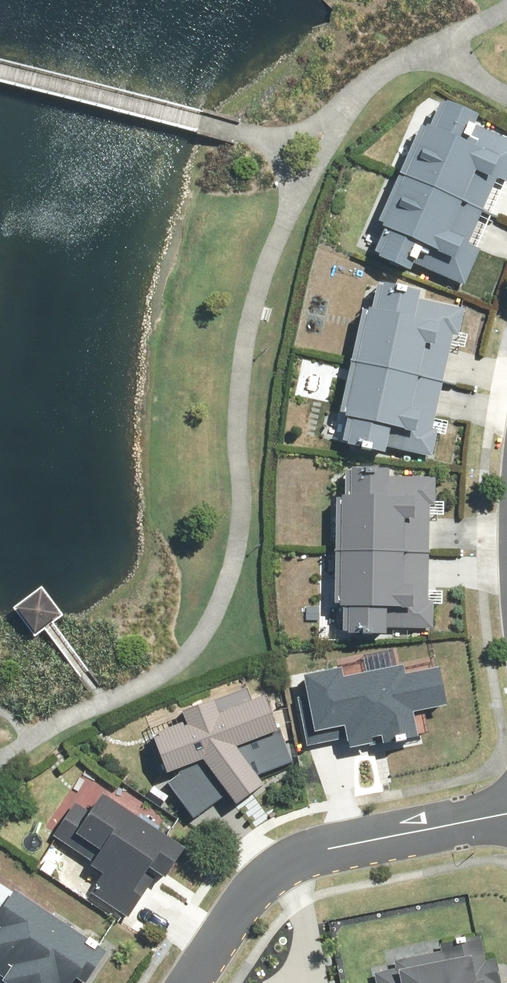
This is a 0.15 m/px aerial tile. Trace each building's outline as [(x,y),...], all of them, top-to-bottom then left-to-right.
[(404,173),(485,208),(505,163),(506,164),(506,135),(478,122),(480,116),(445,100),(433,127),(425,123),(404,173)] [(485,208),(404,173),(381,224),(391,228),(380,253),(415,268),(419,261),(455,277),(461,279),(471,256),(465,253),(485,208)] [(366,307),(355,359),(442,378),(452,330),(458,332),(464,305),(418,295),(419,289),(381,280),(374,308),(366,307)] [(442,378),(355,359),(343,414),(353,416),(347,442),(385,451),(387,443),(425,451),(432,452),(438,427),(431,426),(442,378)] [(342,493),(340,546),(429,549),(431,500),(437,500),(437,473),(390,472),(390,465),(351,464),(350,493),(342,493)] [(429,549),(340,546),(339,602),(349,602),(349,630),(388,631),(388,622),(427,623),(434,624),(435,598),(428,598),(429,549)] [(38,591),(9,612),(31,641),(46,630),(52,625),(60,620),(56,615),(38,591)] [(306,672),(316,726),(346,720),(350,744),(374,739),(373,733),(381,732),(382,738),(418,731),(414,709),(447,703),(439,665),(405,671),(403,662),(343,673),(341,665),(306,672)] [(163,785),(191,818),(219,797),(226,807),(256,790),(251,776),(286,764),(262,694),(253,698),(246,679),(210,692),(211,696),(183,706),(182,701),(146,713),(152,733),(143,735),(157,777),(175,771),(163,785)] [(120,924),(152,875),(157,879),(176,849),(171,846),(153,834),(157,827),(134,812),(129,819),(84,790),(33,869),(120,924)] [(68,980),(72,982),(80,982),(99,957),(17,899),(6,892),(0,900),(0,982),(66,982),(68,980)] [(432,943),(389,950),(394,982),(494,982),(491,963),(482,964),(477,936),(454,939),(456,951),(434,954),(432,943)]
